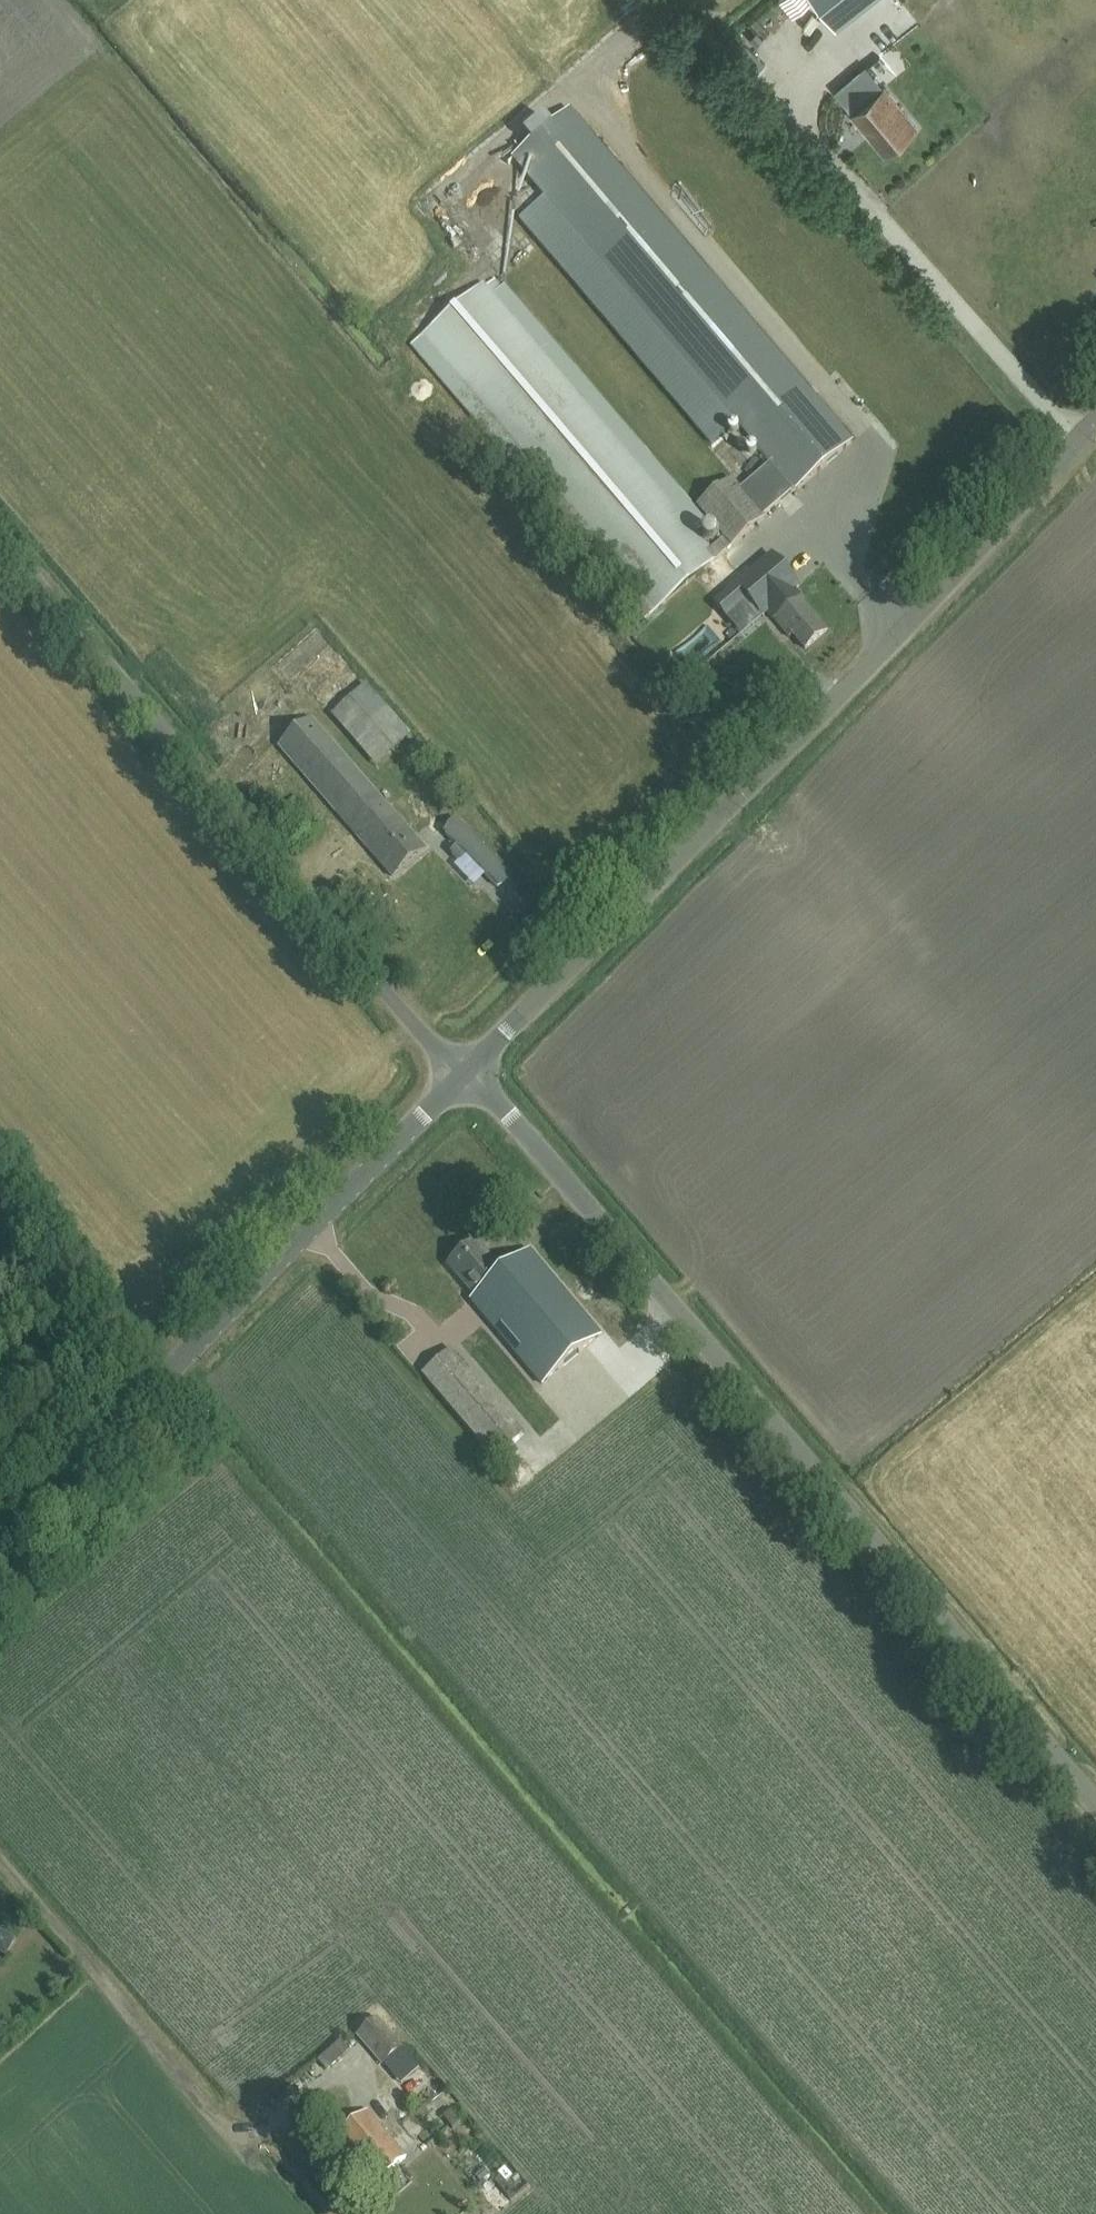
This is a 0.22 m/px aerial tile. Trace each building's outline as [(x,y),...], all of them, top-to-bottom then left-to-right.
[(838,28),(873,0),(815,0),(838,28)] [(888,18),(855,47),(873,69),(907,41),(888,18)] [(746,47),(737,58),(756,75),(765,64),(746,47)] [(869,68),(838,94),(853,112),(859,107),(860,107),(884,87),(869,68)] [(853,112),(872,134),(886,152),(917,126),(884,87),(860,107),(859,107),(853,112)] [(530,141),(511,157),(543,194),(736,421),(771,462),(741,488),(763,514),(793,489),(794,490),(854,439),(571,106),(550,124),(544,117),(524,135),(530,141)] [(725,538),(713,548),(494,295),(503,287),(496,279),(487,286),(485,283),(424,334),(657,610),(766,519),(708,449),(673,477),(725,538)] [(784,502),(794,515),(807,505),(797,492),(784,502)] [(755,566),(715,601),(727,615),(748,596),(763,614),(769,609),(790,634),(792,632),(805,648),(828,629),(793,588),(799,583),(783,564),(772,551),(755,566)] [(711,636),(726,648),(734,638),(718,626),(711,636)] [(392,876),(425,847),(393,810),(392,811),(311,716),(278,745),(392,876)] [(461,818),(447,832),(497,882),(511,868),(461,818)] [(543,1384),(594,1340),(601,1335),(531,1253),(504,1275),(477,1241),(449,1264),(477,1297),(472,1301),(543,1384)] [(494,1459),(494,1458),(526,1433),(452,1348),(422,1375),(494,1459)] [(382,2064),(402,2047),(378,2018),(358,2036),(382,2064)] [(327,2071),(350,2050),(342,2039),(318,2061),(327,2071)] [(388,2103),(431,2154),(446,2142),(415,2106),(435,2089),(422,2075),(388,2103)] [(376,2183),(407,2156),(368,2109),(337,2136),(376,2183)]
